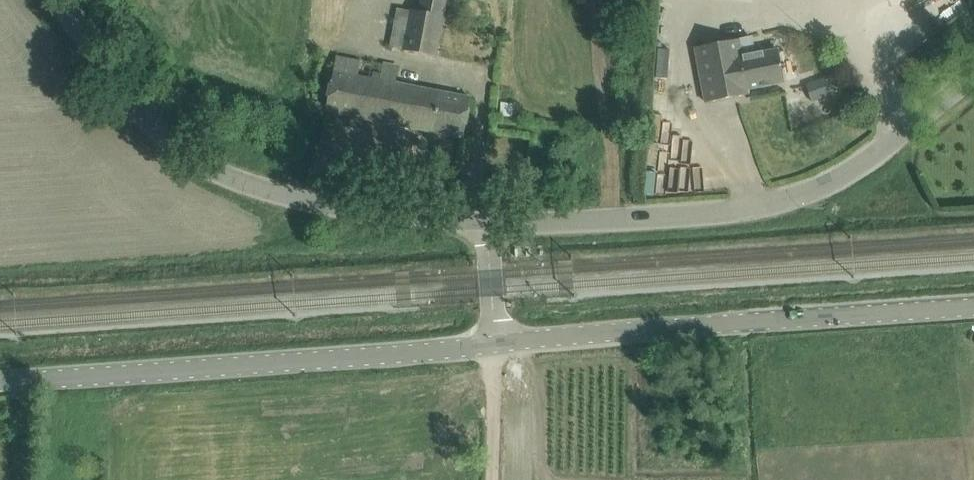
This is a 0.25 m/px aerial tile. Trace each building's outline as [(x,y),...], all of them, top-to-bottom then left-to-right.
[(435,56),(447,0),(423,0),(422,9),(410,6),(402,49),(435,56)] [(752,36),(696,47),(706,102),(750,94),(749,89),(785,82),(778,49),(755,53),(752,36)] [(471,98),(379,80),(383,63),(337,54),(326,110),(463,137),(471,98)] [(828,78),(807,85),(812,100),(833,92),(828,78)]
